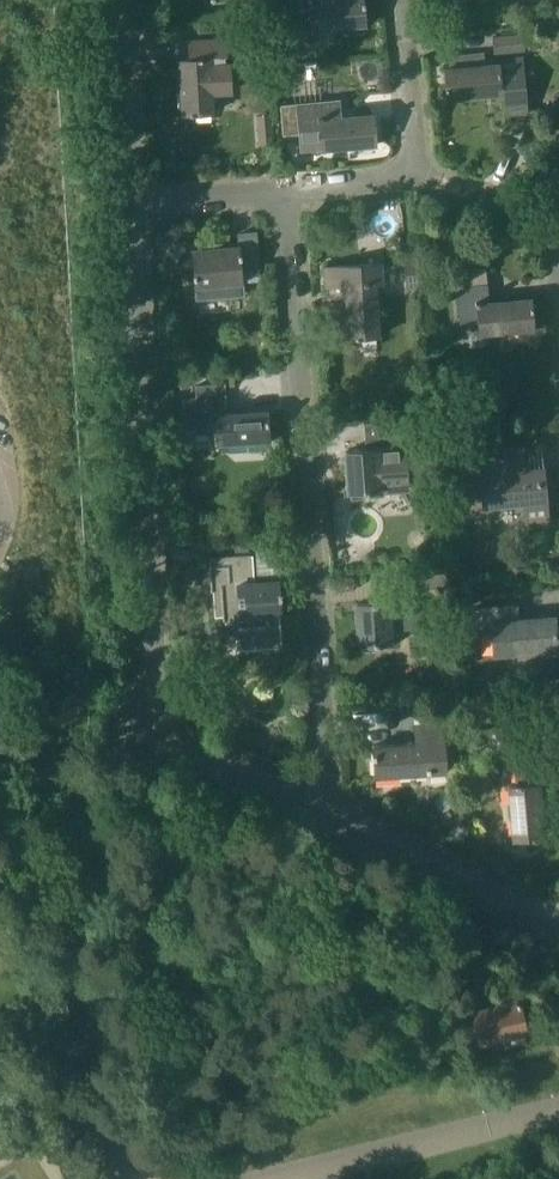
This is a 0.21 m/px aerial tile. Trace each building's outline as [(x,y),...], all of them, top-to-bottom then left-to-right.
[(343,26),(343,35),(366,33),(364,0),(291,0),(293,17),(310,15),(312,29),(343,26)] [(552,50),(558,49),(558,28),(550,29),(552,50)] [(493,36),(495,52),(525,49),(524,34),(493,36)] [(183,114),(214,112),(213,92),(231,91),(230,62),(226,63),(225,55),(227,55),(225,39),(188,41),(190,59),(180,60),(183,114)] [(448,55),(449,67),(445,67),(447,98),(501,94),(502,113),(521,111),(517,59),(494,61),(494,63),(484,64),(483,52),(448,55)] [(374,114),(331,117),(330,99),(300,102),(303,137),(321,135),(323,149),(376,144),(374,114)] [(274,143),(272,115),(257,116),(260,144),(274,143)] [(548,126),(551,145),(558,144),(558,124),(548,126)] [(256,232),(240,233),(241,245),(193,249),(196,286),(243,282),(242,268),(259,267),(256,232)] [(416,261),(405,262),(408,290),(420,289),(416,261)] [(376,281),(373,281),(372,264),(325,267),(326,286),(345,285),(348,338),(380,336),(376,281)] [(531,297),(488,301),(487,284),(458,287),(461,322),(479,320),(480,334),(534,329),(531,297)] [(191,375),(175,376),(175,385),(191,384),(191,375)] [(184,426),(216,425),(217,443),(270,441),(268,408),(227,411),(225,381),(196,383),(196,395),(183,395),(184,426)] [(437,402),(419,403),(420,415),(438,413),(437,402)] [(363,422),(365,449),(346,450),(349,493),(409,488),(405,439),(413,439),(412,421),(396,422),(391,420),(363,422)] [(443,421),(443,432),(461,432),(460,420),(443,421)] [(542,465),(542,466),(521,468),(519,452),(506,453),(506,447),(488,449),(488,455),(461,457),(465,493),(466,502),(482,501),(482,505),(484,505),(523,501),(525,518),(548,516),(543,465),(542,465)] [(235,623),(237,650),(282,647),(281,614),(282,614),(280,578),(255,579),(253,554),(211,557),(215,617),(225,616),(225,624),(235,623)] [(38,565),(37,565),(27,568),(32,584),(42,580),(38,565)] [(448,567),(424,570),(426,585),(449,583),(448,567)] [(386,588),(388,601),(356,603),(359,646),(391,643),(390,626),(418,624),(415,586),(386,588)] [(518,604),(474,608),(476,634),(492,633),(494,655),(558,649),(555,615),(519,619),(518,604)] [(374,753),(373,753),(373,758),(374,758),(376,776),(447,771),(444,723),(415,725),(416,743),(375,745),(374,745),(374,753)] [(478,733),(467,734),(468,749),(479,748),(478,733)] [(517,785),(509,786),(509,787),(514,838),(514,839),(545,836),(545,835),(540,784),(540,781),(558,779),(557,763),(516,767),(517,785)] [(519,998),(492,1005),(462,1012),(466,1028),(477,1025),(481,1042),(527,1030),(519,998)]
